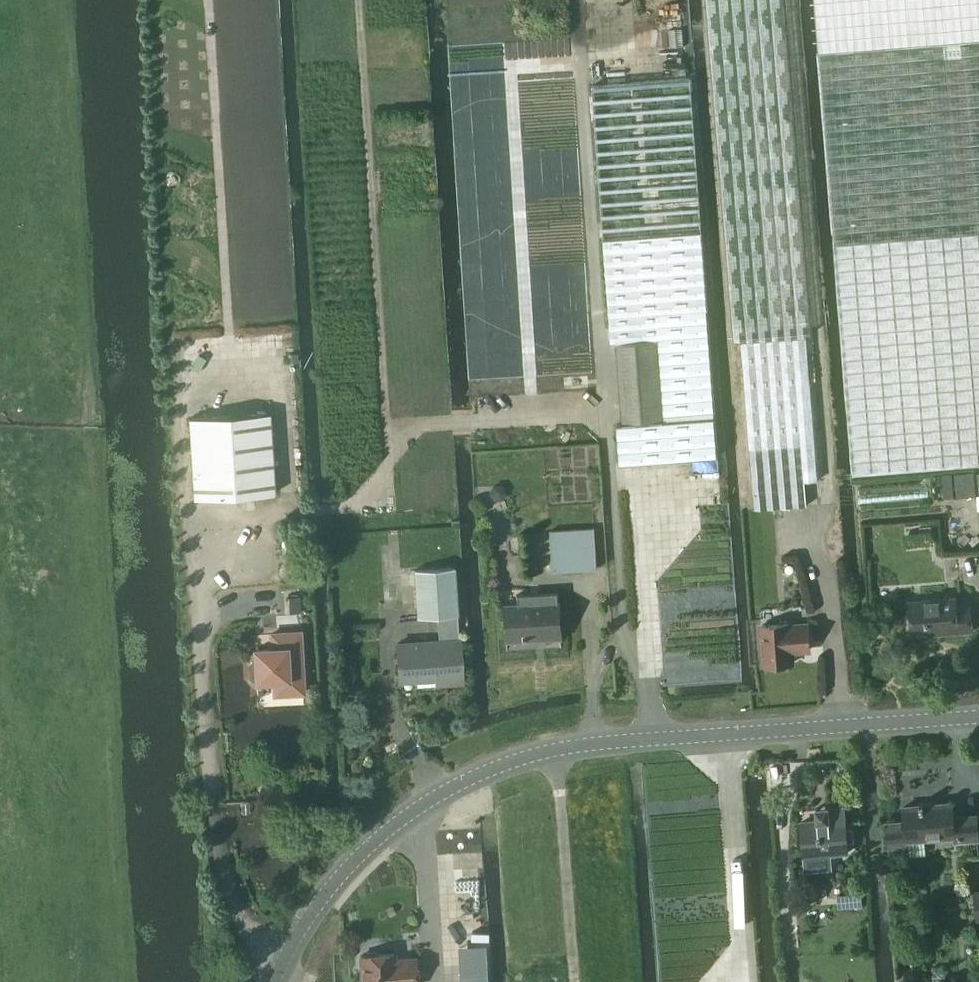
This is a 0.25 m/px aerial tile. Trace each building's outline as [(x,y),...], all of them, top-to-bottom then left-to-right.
[(733,339),(743,338),(755,508),(807,504),(805,480),(817,479),(806,333),(811,333),(784,0),(706,0),(733,339)] [(819,51),(853,474),(978,464),(978,38),(961,40),(944,41),(819,51)] [(690,77),(592,85),(611,341),(617,341),(659,338),(665,419),(623,422),(617,423),(620,463),(718,456),(707,308),(690,77)] [(659,338),(617,341),(623,422),(665,419),(659,338)] [(189,418),(194,498),(274,493),(269,413),(189,418)] [(954,475),(957,497),(975,495),(973,473),(954,475)] [(942,476),(944,498),(953,497),(951,475),(942,476)] [(494,485),(490,491),(494,498),(501,498),(505,491),(501,485),(494,485)] [(550,530),(553,570),(596,568),(593,527),(550,530)] [(413,569),(416,617),(457,615),(453,567),(413,569)] [(559,592),(515,594),(516,604),(503,605),(505,638),(562,634),(559,592)] [(908,601),(911,633),(957,629),(957,631),(973,629),(970,601),(956,603),(956,597),(908,601)] [(288,600),(288,616),(298,615),(297,600),(288,600)] [(789,626),(789,623),(761,625),(764,665),(768,664),(771,667),(777,667),(780,663),(792,663),(791,650),(810,648),(808,625),(789,626)] [(303,693),(299,632),(270,634),(271,648),(254,649),(254,661),(252,661),(249,665),(250,676),(253,679),(256,679),(256,681),(273,680),(274,694),(303,693)] [(461,682),(458,638),(396,643),(398,680),(416,679),(417,685),(461,682)] [(904,805),(905,819),(887,821),(889,840),(906,838),(954,835),(955,840),(978,838),(977,815),(954,816),(953,801),(904,805)] [(817,819),(801,821),(804,855),(806,869),(831,867),(830,853),(847,852),(847,841),(854,840),(853,827),(845,828),(843,806),(828,808),(828,806),(816,807),(817,819)] [(838,894),(839,907),(862,905),(861,893),(838,894)] [(360,955),(361,981),(416,981),(415,957),(394,959),(394,953),(378,954),(375,951),(366,951),(365,955),(360,955)]
